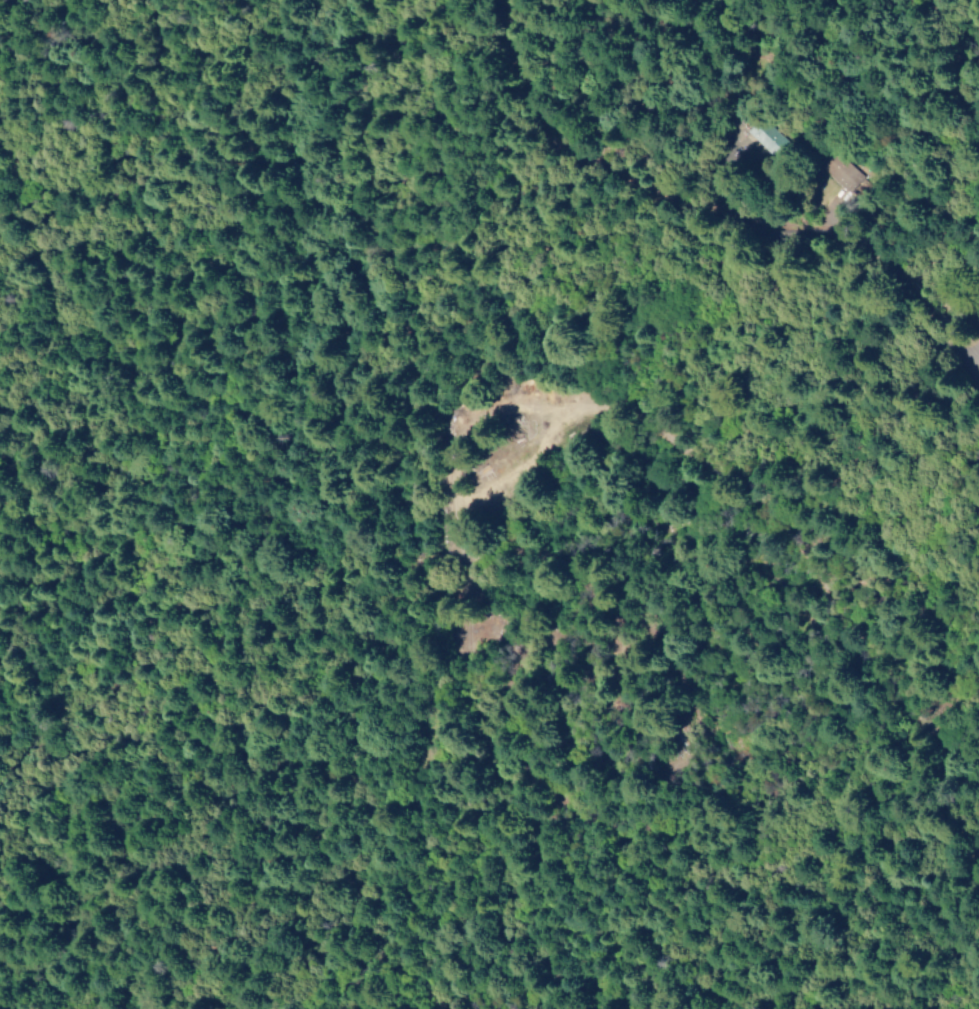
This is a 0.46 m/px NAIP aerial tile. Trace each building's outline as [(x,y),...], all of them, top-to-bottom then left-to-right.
[(745,133),(769,156),(782,142),(758,119),(745,133)]
